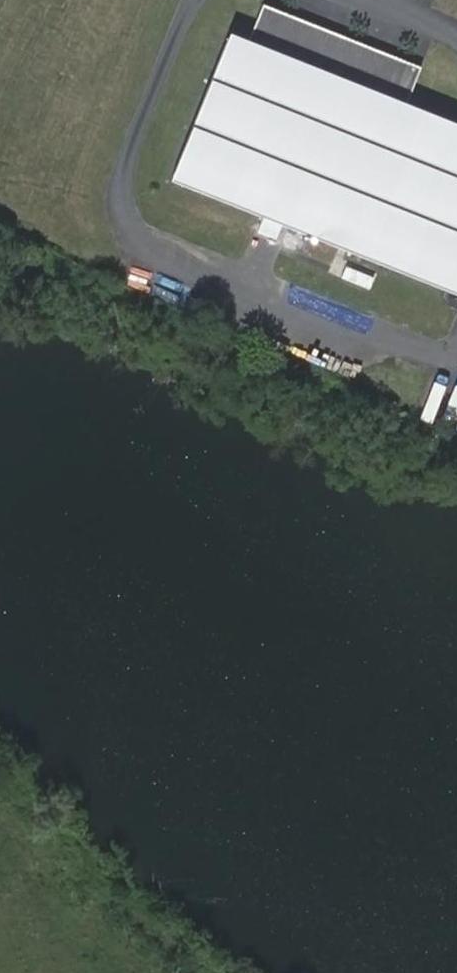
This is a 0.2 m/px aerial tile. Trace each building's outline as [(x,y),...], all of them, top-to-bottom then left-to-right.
[(264,4),(262,13),(403,68),(406,61),(264,4)] [(262,13),(251,40),(232,33),(173,181),(456,293),(456,122),(407,102),(421,67),(406,61),(403,68),(262,13)]
